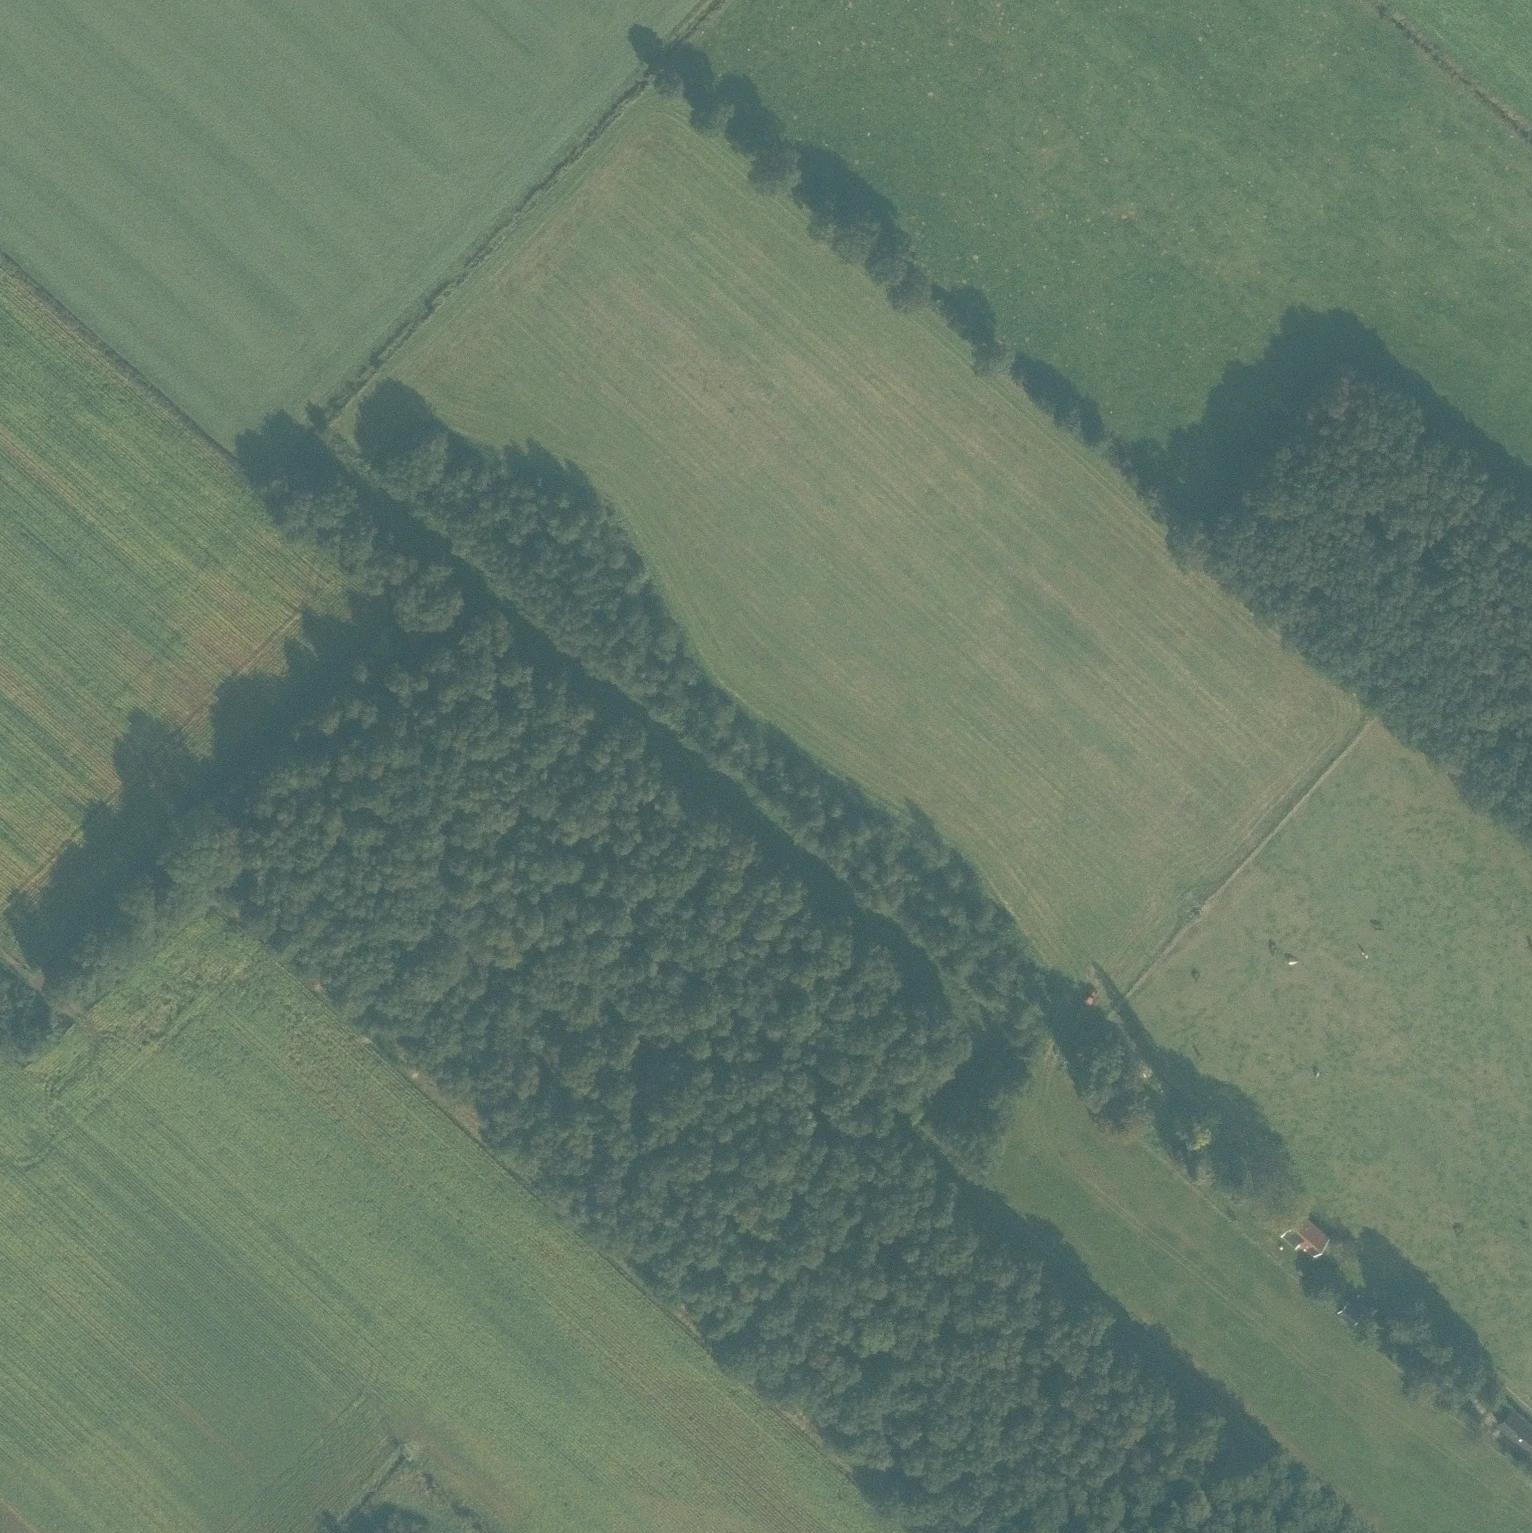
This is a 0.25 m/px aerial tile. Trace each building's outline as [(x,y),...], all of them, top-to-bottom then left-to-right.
[(1159,1090),(1171,1101),(1177,1094),(1164,1083),(1159,1090)] [(1301,1212),(1282,1233),(1297,1246),(1302,1240),(1315,1252),(1328,1236),(1301,1212)] [(1498,1421),(1530,1449),(1531,1447),(1531,1425),(1512,1407),(1498,1421)]
